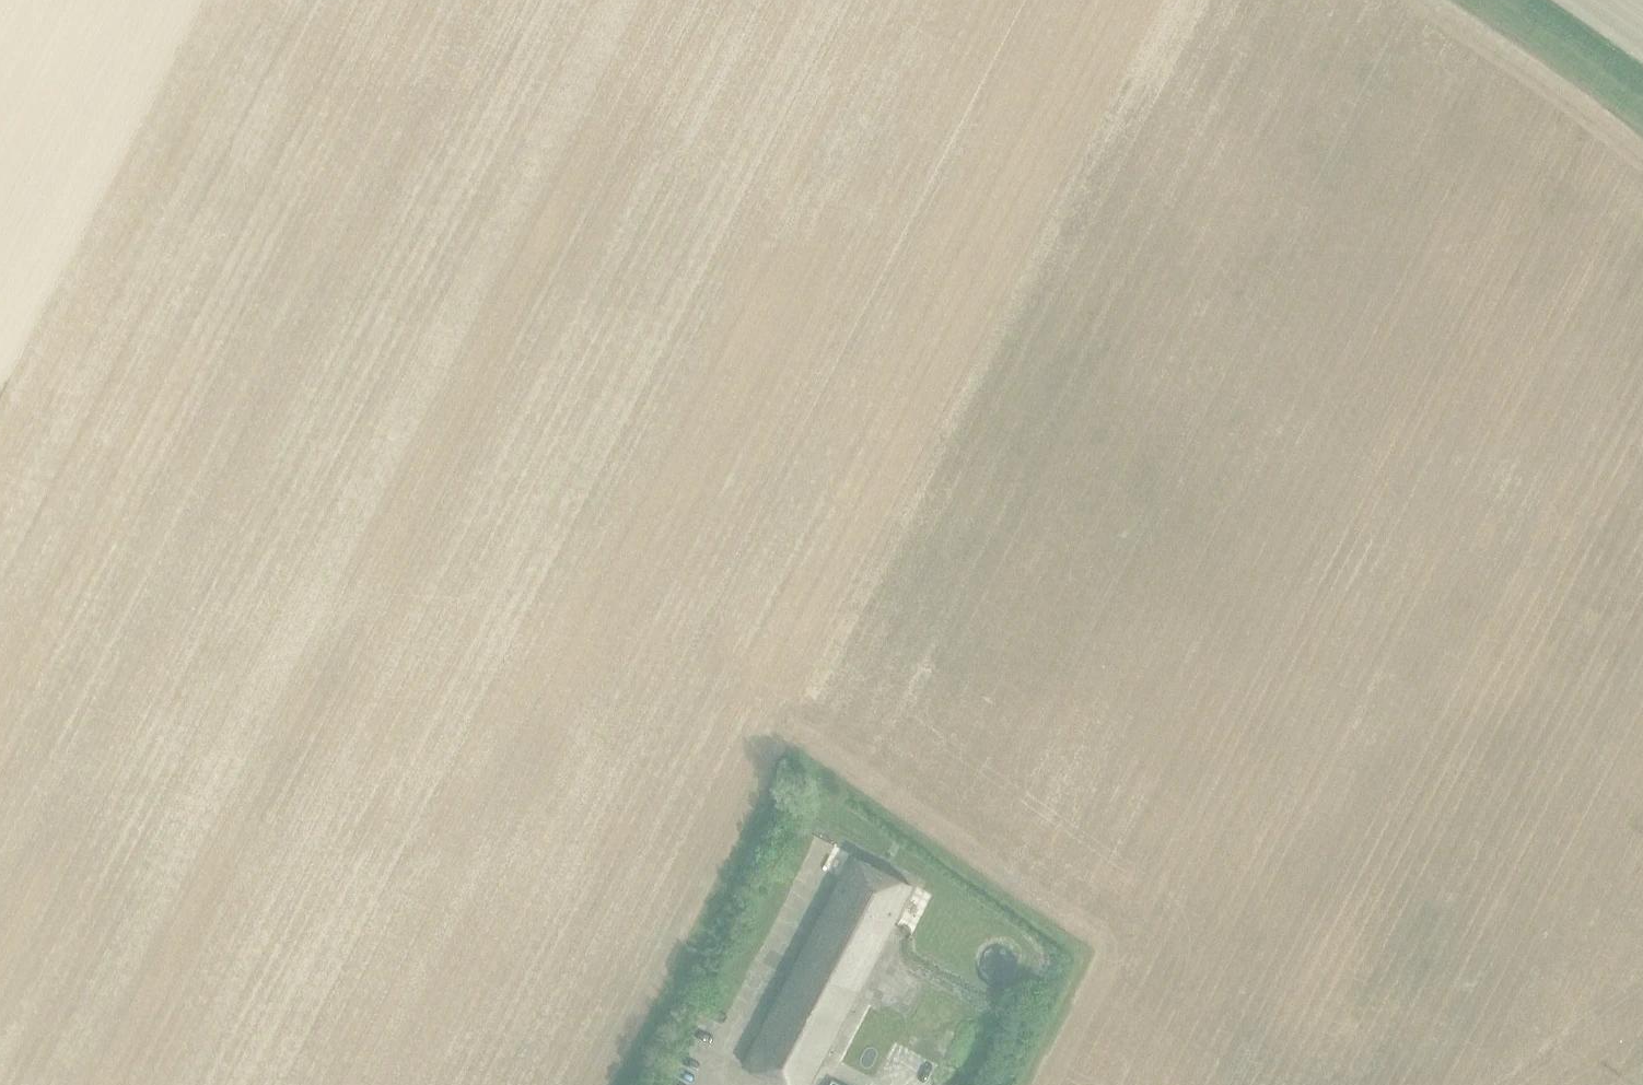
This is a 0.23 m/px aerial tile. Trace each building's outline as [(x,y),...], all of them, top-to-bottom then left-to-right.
[(740,1065),(779,1084),(804,1084),(908,888),(850,857),(740,1065)] [(968,1076),(948,1070),(944,1084),(966,1084),(968,1076)]
